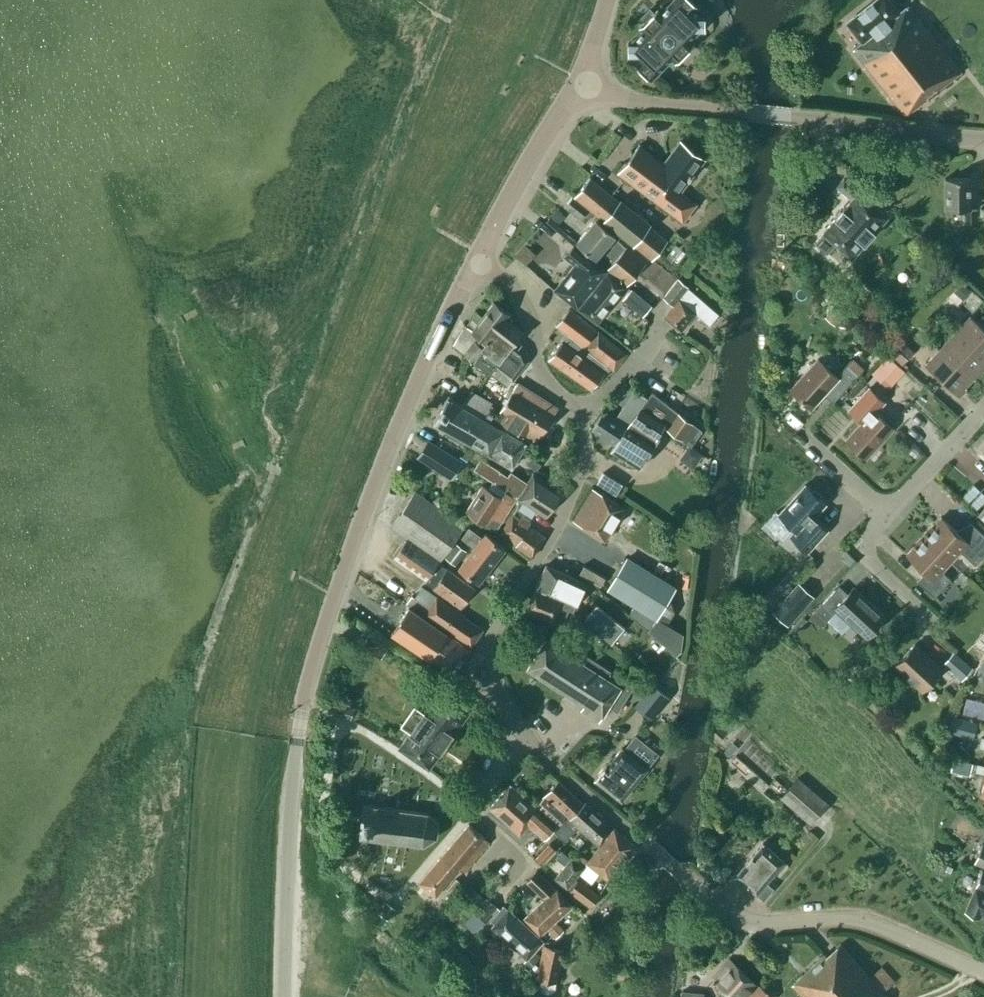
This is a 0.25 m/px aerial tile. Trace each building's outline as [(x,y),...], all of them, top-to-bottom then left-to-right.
[(640,61),(636,64),(651,78),(672,57),(675,60),(692,43),(689,39),(701,27),(704,27),(704,16),(701,16),(693,9),(696,5),(691,0),(673,0),(660,12),(657,9),(640,26),(644,30),(631,42),(628,43),(628,53),(631,53),(640,61)] [(908,5),(899,13),(889,0),(874,0),(847,22),(862,41),(853,49),(905,115),(927,97),(925,95),(935,87),(937,90),(960,71),(908,5)] [(639,144),(618,172),(682,221),(695,203),(679,191),(704,159),(680,141),(663,163),(639,144)] [(945,177),(945,208),(957,208),(958,222),(970,222),(970,208),(971,208),(970,177),(945,177)] [(617,201),(588,178),(574,196),(591,209),(590,209),(603,219),(617,201)] [(814,242),(827,253),(835,243),(851,257),(887,216),(844,178),(836,186),(851,199),(823,232),(814,242)] [(588,207),(573,195),(565,206),(580,218),(588,207)] [(626,238),(632,243),(647,225),(617,201),(603,219),(618,231),(626,238)] [(595,219),(590,226),(576,242),(595,258),(615,235),(595,219)] [(666,241),(647,225),(632,243),(633,244),(651,258),(666,241)] [(632,243),(626,238),(622,243),(626,246),(607,268),(626,285),(645,262),(630,249),(633,244),(632,243)] [(569,254),(577,260),(554,289),(578,308),(601,278),(600,278),(604,274),(607,269),(586,252),(587,252),(577,244),(569,254)] [(601,278),(578,308),(597,323),(623,290),(604,274),(600,278),(601,278)] [(663,296),(673,304),(687,286),(678,278),(663,296)] [(859,278),(841,297),(859,315),(878,295),(859,278)] [(961,282),(950,293),(959,301),(970,290),(961,282)] [(709,324),(718,313),(688,287),(678,298),(663,316),(680,330),(695,313),(709,324)] [(650,306),(631,289),(623,299),(642,315),(650,306)] [(478,342),(478,343),(500,360),(513,342),(522,331),(505,318),(508,313),(494,302),(482,316),(475,311),(466,324),(466,325),(486,340),(482,345),(478,342)] [(834,324),(843,314),(833,305),(824,315),(834,324)] [(591,388),(609,366),(613,369),(626,353),(598,330),(584,347),(583,346),(596,330),(569,308),(556,325),(567,333),(561,340),(547,358),(591,388)] [(925,332),(936,319),(928,311),(916,324),(925,332)] [(983,359),(983,329),(970,316),(955,332),(983,359)] [(500,360),(478,343),(478,342),(482,345),(486,340),(466,325),(466,324),(464,323),(453,343),(507,385),(512,379),(527,360),(524,350),(513,342),(500,360)] [(972,378),(983,365),(983,359),(955,332),(940,348),(972,378)] [(900,339),(889,352),(902,363),(913,350),(900,339)] [(972,378),(940,348),(925,365),(957,394),(972,378)] [(887,357),(886,358),(871,374),(888,390),(905,372),(888,356),(887,357)] [(824,394),(832,402),(864,368),(853,358),(837,376),(817,358),(790,388),(811,408),(824,394)] [(558,408),(517,382),(495,417),(536,443),(558,408)] [(621,384),(613,397),(623,404),(632,391),(621,384)] [(625,427),(628,424),(627,423),(645,396),(634,389),(615,418),(603,411),(592,428),(615,443),(626,427),(625,427)] [(492,403),(471,391),(464,401),(485,414),(492,403)] [(640,408),(639,408),(626,427),(615,443),(611,448),(640,467),(659,437),(657,436),(664,424),(667,426),(666,428),(691,446),(701,430),(677,412),(652,392),(653,392),(652,391),(640,408)] [(525,442),(449,398),(449,397),(448,397),(433,422),(434,423),(434,422),(511,467),(525,442)] [(893,428),(873,410),(846,439),(866,458),(893,428)] [(974,446),(983,454),(983,435),(974,446)] [(462,463),(428,441),(418,456),(452,478),(462,463)] [(561,491),(533,473),(527,482),(510,471),(507,476),(498,470),(499,470),(480,458),(473,469),(492,480),(517,497),(517,498),(522,501),(538,511),(545,516),(561,491)] [(620,482),(604,472),(597,483),(614,493),(620,482)] [(807,551),(828,529),(813,516),(825,503),(805,484),(778,514),(796,530),(790,536),(807,551)] [(511,504),(482,485),(466,510),(496,529),(511,504)] [(624,507),(593,488),(573,520),(604,539),(624,507)] [(391,526),(407,537),(393,556),(425,579),(426,579),(464,526),(415,491),(391,526)] [(532,556),(544,535),(529,526),(538,511),(522,501),(500,533),(532,556)] [(983,555),(983,535),(970,522),(959,534),(941,516),(923,535),(951,561),(960,551),(975,564),(983,555)] [(461,536),(474,546),(458,567),(478,582),(505,548),(485,533),(482,537),(469,526),(461,536)] [(906,554),(925,571),(917,580),(934,597),(951,579),(942,571),(951,561),(923,535),(906,554)] [(457,565),(468,551),(455,542),(444,556),(457,565)] [(407,603),(412,596),(425,579),(393,556),(374,583),(406,604),(407,603)] [(627,557),(608,589),(655,618),(669,596),(675,586),(627,557)] [(427,583),(460,606),(474,587),(439,562),(425,581),(427,583)] [(573,611),(576,605),(575,604),(585,582),(546,565),(535,587),(571,603),(569,609),(573,611)] [(787,625),(814,596),(798,582),(772,611),(787,625)] [(826,620),(836,610),(866,638),(885,616),(853,587),(848,593),(839,585),(815,610),(826,620)] [(526,610),(562,625),(569,609),(571,603),(535,589),(526,610)] [(436,596),(429,607),(412,596),(407,603),(424,615),(425,615),(471,646),(483,629),(436,596)] [(680,650),(682,632),(666,623),(674,610),(669,596),(655,618),(648,629),(675,654),(680,650)] [(593,606),(582,620),(601,635),(612,621),(593,606)] [(470,648),(409,607),(392,632),(453,673),(470,648)] [(549,642),(545,639),(527,668),(569,695),(592,659),(554,634),(549,642)] [(895,665),(922,690),(942,668),(914,643),(895,665)] [(954,650),(943,663),(961,679),(973,667),(954,650)] [(983,678),(983,657),(976,674),(983,678)] [(599,720),(608,706),(618,711),(634,685),(592,659),(569,695),(585,704),(586,703),(593,707),(589,714),(599,720)] [(649,689),(634,706),(650,719),(664,702),(649,689)] [(399,747),(429,768),(469,711),(439,690),(399,747)] [(358,709),(338,702),(334,713),(355,720),(358,709)] [(977,722),(952,716),(948,731),(973,738),(977,722)] [(730,756),(738,747),(732,741),(724,750),(730,756)] [(594,778),(621,800),(647,768),(646,767),(655,755),(642,745),(633,756),(621,747),(607,765),(606,763),(594,778)] [(769,785),(735,756),(730,762),(763,791),(769,785)] [(969,774),(972,762),(953,757),(950,769),(969,774)] [(972,773),(983,776),(983,765),(975,763),(972,773)] [(828,803),(797,777),(781,796),(811,823),(828,803)] [(559,781),(543,797),(555,807),(547,815),(557,825),(580,800),(559,781)] [(557,826),(557,825),(547,815),(542,811),(541,812),(510,784),(489,807),(490,808),(486,812),(521,843),(533,829),(544,839),(556,825),(557,826)] [(557,825),(557,826),(568,835),(577,826),(599,846),(613,827),(585,801),(583,803),(580,800),(557,825)] [(361,820),(359,836),(423,844),(436,836),(438,822),(427,812),(363,804),(361,820)] [(468,824),(419,882),(435,896),(458,868),(464,873),(478,854),(490,842),(484,837),(468,824)] [(636,846),(613,829),(587,863),(610,880),(636,846)] [(773,888),(772,887),(766,882),(780,865),(784,861),(762,842),(735,875),(756,893),(763,899),(773,888)] [(982,842),(974,862),(983,866),(983,843),(982,842)] [(542,864),(554,849),(547,843),(534,857),(542,864)] [(558,858),(565,864),(555,878),(567,887),(583,867),(563,852),(558,858)] [(526,882),(544,898),(555,887),(536,870),(526,882)] [(982,870),(965,910),(979,916),(980,913),(983,914),(983,871),(982,870)] [(452,893),(461,883),(455,878),(447,889),(452,893)] [(599,895),(578,879),(569,891),(591,907),(599,895)] [(486,917),(496,906),(487,898),(485,900),(470,886),(462,895),(486,917)] [(556,937),(563,930),(555,921),(572,905),(555,888),(524,918),(539,935),(547,928),(556,937)] [(542,940),(525,924),(508,908),(508,909),(503,905),(499,909),(490,919),(494,923),(492,926),(526,958),(524,961),(529,965),(531,967),(537,961),(540,954),(534,949),(542,940)] [(617,930),(616,929),(613,927),(607,934),(613,939),(619,932),(617,930)] [(804,996),(888,996),(840,943),(826,955),(825,953),(792,984),(804,996)] [(553,990),(554,987),(556,981),(563,948),(544,944),(537,977),(541,978),(540,984),(540,988),(542,991),(545,993),(549,993),(553,990)] [(729,959),(713,979),(711,981),(714,984),(716,982),(733,996),(748,996),(758,986),(729,959)] [(629,971),(621,970),(618,969),(617,978),(628,980),(629,971)] [(702,990),(704,971),(680,969),(678,988),(702,990)] [(758,986),(748,996),(771,996),(758,986)]
